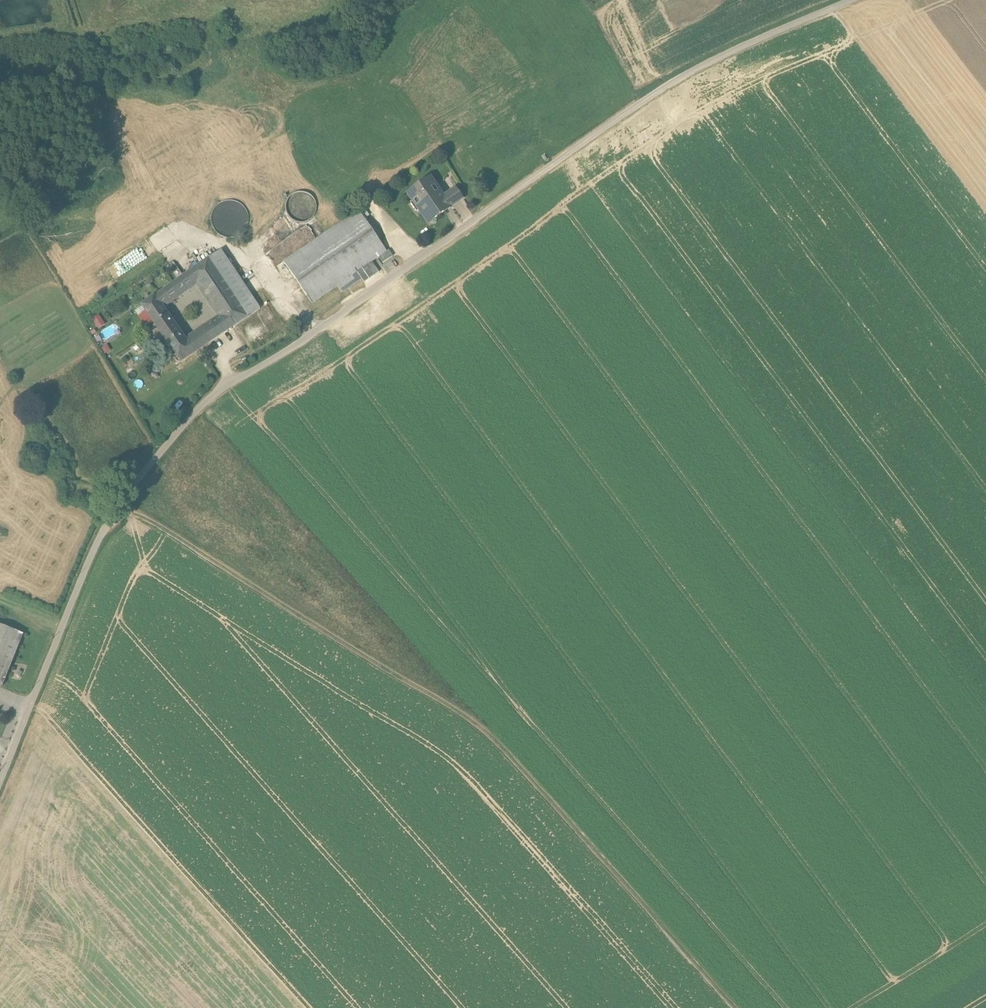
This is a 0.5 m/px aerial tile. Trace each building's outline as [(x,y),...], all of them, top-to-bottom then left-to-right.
[(430,181),(407,196),(412,204),(410,206),(416,214),(418,213),(428,227),(451,211),(450,211),(443,201),(437,205),(431,196),(437,192),(430,181)] [(455,192),(443,201),(450,211),(462,202),(455,192)] [(317,212),(317,210),(317,206),(316,204),(315,200),(312,198),(310,196),(306,194),(304,194),(300,194),(296,195),(292,197),(289,199),(288,202),(287,204),(286,207),(286,210),(286,214),(287,217),(289,219),(291,221),(293,223),(297,225),(299,225),(303,226),(306,225),(308,224),(311,223),(314,220),(315,218),(316,215),(317,212)] [(248,225),(249,222),(248,218),(247,215),(246,212),(243,209),(240,207),(237,205),(233,204),(230,204),(226,205),(224,206),(220,207),(218,210),(216,212),(214,216),(213,219),(213,223),(213,225),(214,229),(216,232),(219,235),(221,237),(225,239),(228,240),(232,240),(236,239),(239,238),(244,234),(246,231),(247,229),(248,225)] [(331,234),(284,266),(312,307),(337,290),(354,279),(357,276),(379,261),(387,256),(359,215),(331,234)] [(387,256),(379,261),(383,267),(393,260),(389,254),(387,256)] [(260,312),(221,255),(191,275),(199,287),(222,321),(230,333),(260,312)] [(374,280),(367,270),(362,273),(369,283),(374,280)] [(369,283),(362,273),(358,277),(362,283),(364,287),(369,283)] [(179,284),(155,302),(162,312),(199,287),(191,275),(179,284)] [(354,279),(337,290),(342,297),(358,285),(354,279)] [(162,312),(155,302),(143,310),(159,333),(165,342),(182,366),(230,333),(222,321),(185,346),(162,312)] [(100,331),(105,329),(100,319),(95,322),(100,331)] [(159,333),(152,337),(159,347),(165,342),(159,333)] [(5,694),(25,639),(0,630),(0,692),(5,694)]
